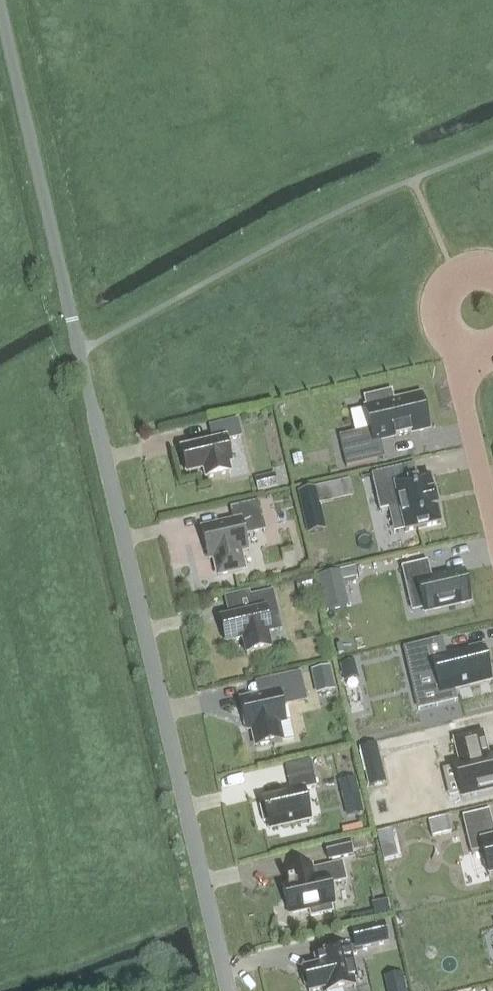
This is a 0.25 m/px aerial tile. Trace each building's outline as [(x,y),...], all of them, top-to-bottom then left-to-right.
[(370,430),(339,437),(346,468),(377,461),(373,443),(429,430),(421,395),(393,401),(391,392),(365,398),(367,408),(365,408),(370,430)] [(186,471),(190,472),(190,473),(205,470),(208,479),(231,474),(228,464),(232,464),(227,441),(242,437),(239,421),(211,427),(214,439),(199,443),(200,446),(185,450),(187,458),(184,461),(186,471)] [(403,468),(371,475),(380,512),(399,507),(405,532),(440,524),(437,508),(438,508),(434,493),(433,493),(429,477),(406,482),(403,468)] [(276,488),(271,471),(257,475),(261,492),(276,488)] [(219,576),(245,570),(241,552),(249,551),(244,531),(265,526),(259,503),(232,509),(235,522),(203,529),(210,560),(215,558),(219,576)] [(427,562),(401,568),(405,586),(416,583),(423,613),(470,603),(463,571),(431,579),(427,562)] [(355,569),(320,577),(328,612),(348,607),(342,583),(357,579),(355,569)] [(251,597),(253,609),(238,612),(239,616),(224,620),(226,628),(223,631),(226,641),(229,642),(230,643),(245,640),(248,655),(272,650),(268,634),(271,634),(269,620),(280,617),(274,592),(251,597)] [(442,641),(403,650),(411,681),(434,676),(439,695),(490,683),(487,669),(488,668),(484,652),(483,653),(482,649),(446,658),(442,641)] [(341,665),(345,681),(360,678),(356,661),(341,665)] [(329,667),(312,671),(318,695),(335,691),(329,667)] [(284,742),(280,724),(287,723),(283,703),(307,697),(302,674),(271,681),(274,694),(242,701),(248,731),(253,730),(257,748),(284,742)] [(488,733),(459,739),(464,763),(458,764),(466,798),(492,792),(492,754),(488,733)] [(377,761),(373,745),(360,748),(364,764),(377,761)] [(264,799),(265,806),(262,807),(265,823),(269,822),(271,830),(312,821),(305,791),(318,788),(315,774),(289,780),(292,792),(264,799)] [(355,778),(338,782),(341,796),(358,792),(355,778)] [(462,818),(470,854),(482,852),(488,877),(492,876),(492,829),(489,811),(462,818)] [(328,862),(353,856),(349,840),(324,846),(328,862)] [(330,885),(346,881),(342,864),(303,873),(302,868),(287,871),(290,884),(287,885),(287,887),(282,888),(288,914),(309,910),(311,917),(333,912),(331,905),(334,904),(330,885)] [(319,967),(305,971),(306,977),(304,979),(305,987),(309,988),(310,990),(345,990),(357,988),(351,966),(355,965),(353,956),(364,953),(363,949),(389,943),(384,924),(353,931),(357,948),(316,957),(319,967)]
